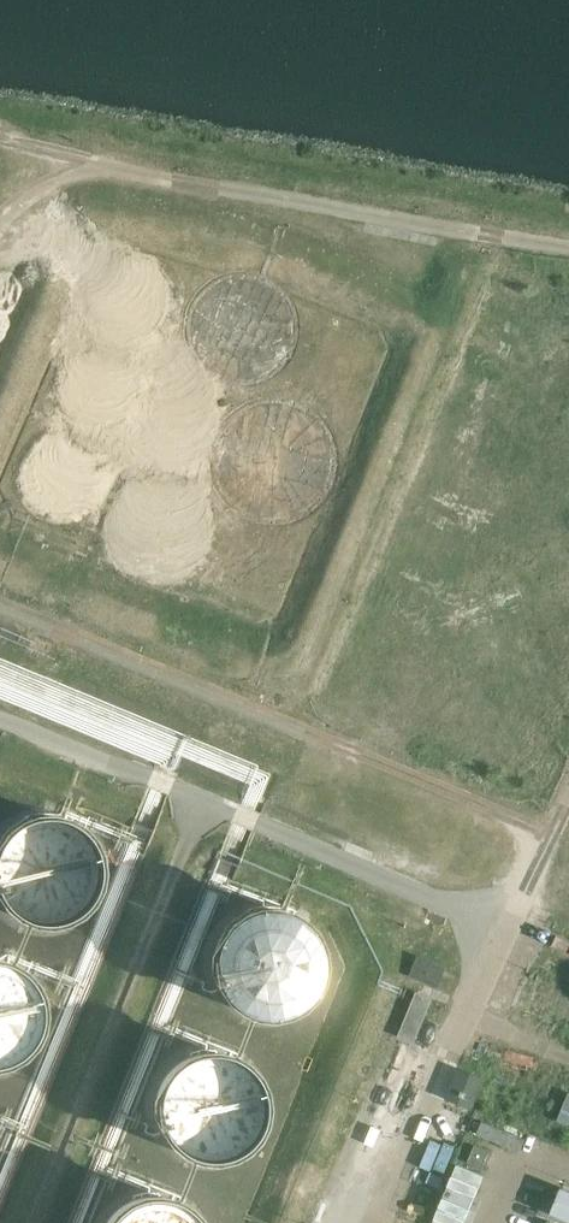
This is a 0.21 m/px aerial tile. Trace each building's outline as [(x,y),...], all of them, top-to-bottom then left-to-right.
[(172,290),(171,287),(170,284),(169,282),(167,279),(165,277),(163,274),(159,271),(157,269),(154,267),(151,265),(148,264),(144,263),(141,262),(138,262),(134,262),(131,262),(128,263),(124,264),(121,265),(118,267),(115,268),(112,270),(110,272),(108,275),(105,278),(104,280),(102,283),(101,286),(100,290),(99,293),(99,296),(98,300),(99,303),(99,306),(100,310),(101,313),(103,318),(105,320),(108,324),(109,326),(112,328),(114,330),(119,333),(122,334),(125,335),(128,336),(133,337),(137,337),(140,337),(143,336),(147,335),(151,334),(156,331),(159,329),(162,326),(165,323),(167,320),(168,318),(170,315),(171,311),(172,308),(173,305),(173,303),(173,300),(173,298),(173,295),(173,293),(172,290)] [(281,294),(278,291),(276,289),(272,286),(268,283),(264,281),(259,279),(255,278),(251,277),(247,277),(239,276),(235,277),(231,277),(227,278),(224,280),(220,281),(216,283),(213,285),(210,287),(207,290),(204,293),(201,296),(199,299),(197,303),(195,306),(193,310),(192,315),(191,319),(190,323),(190,327),(190,331),(190,335),(191,339),(192,341),(193,345),(194,349),(195,350),(197,354),(198,356),(201,361),(204,364),(205,365),(210,369),(213,371),(216,373),(222,376),(225,378),(229,379),(235,380),(239,380),(245,380),(251,379),(253,379),(257,378),(262,376),(268,373),(273,370),(277,366),(282,362),(285,357),(287,354),(288,352),(290,348),(291,346),(291,345),(292,341),(293,339),(293,335),(294,333),(294,329),(294,325),(294,323),(293,319),(293,317),(292,315),(291,311),(289,306),(288,304),(286,301),(284,297),(282,296),(281,294)] [(333,466),(333,462),(333,457),(332,452),(331,448),(330,443),(329,439),(327,434),(324,430),(322,426),(319,423),(316,419),(312,416),(308,413),(304,411),(300,409),(296,407),(292,405),(287,404),(282,403),(278,403),(273,403),(268,403),(264,403),(259,404),(255,406),(250,408),(246,410),(242,412),(238,415),(235,418),(231,421),(228,425),(225,428),(223,432),(221,436),(219,441),(217,445),(216,450),(216,454),(215,459),(215,464),(216,468),(216,473),(217,478),(219,482),(221,486),(223,490),(225,494),(228,498),(231,502),(234,505),(238,508),(242,511),(246,513),(250,515),(254,517),(259,518),(264,519),(268,520),(273,520),(278,520),(282,520),(287,519),(291,518),(296,516),(300,514),(304,512),(308,510),(312,507),(315,504),(319,500),(322,496),(324,493),(326,489),(328,484),(330,480),(331,475),(332,471),(333,466)] [(81,831),(77,828),(74,825),(70,823),(67,822),(63,820),(59,819),(55,818),(51,817),(47,817),(41,817),(37,817),(33,818),(29,819),(25,821),(21,822),(18,824),(14,826),(11,829),(8,831),(5,834),(3,837),(0,841),(0,899),(2,902),(3,903),(7,908),(11,912),(16,915),(22,918),(25,920),(29,921),(35,923),(41,923),(47,923),(53,923),(59,922),(65,920),(70,917),(75,914),(80,910),(84,906),(87,903),(89,899),(91,896),(92,894),(93,892),(95,889),(96,885),(97,883),(97,881),(98,877),(98,873),(98,869),(98,867),(97,863),(97,861),(96,857),(96,855),(94,851),(92,845),(89,840),(88,839),(85,835),(84,834),(81,831)] [(309,932),(307,929),(305,927),(301,923),(298,921),(295,919),(291,917),(287,915),(282,913),(278,912),(274,911),(270,911),(266,911),(260,911),(254,912),(250,913),(246,914),(242,916),(239,918),(235,920),(231,924),(228,927),(224,931),(223,933),(220,936),(218,940),(217,944),(215,947),(214,951),(214,955),(213,959),(213,963),(213,967),(213,969),(214,973),(214,977),(216,981),(218,987),(221,992),(224,997),(228,1002),(233,1006),(238,1009),(243,1012),(246,1014),(250,1015),(256,1017),(262,1017),(268,1018),(272,1017),(276,1017),(280,1016),(286,1014),(289,1012),(295,1009),(300,1006),(306,1000),(308,997),(310,994),(313,990),(314,987),(315,985),(317,982),(317,980),(318,976),(319,972),(319,970),(319,968),(320,964),(319,960),(319,958),(318,952),(317,947),(315,943),(314,939),(312,936),(311,934),(309,932)] [(436,983),(442,970),(422,961),(416,975),(436,983)] [(39,1005),(39,1001),(37,997),(36,993),(35,991),(34,989),(32,986),(30,983),(27,978),(24,975),(19,971),(14,968),(9,965),(5,963),(1,962),(0,962),(0,1065),(3,1064),(9,1062),(12,1060),(16,1058),(21,1054),(24,1052),(27,1049),(28,1047),(31,1042),(34,1039),(35,1035),(36,1033),(38,1029),(38,1027),(39,1024),(40,1020),(40,1018),(40,1011),(40,1007),(39,1005)] [(431,1000),(417,994),(398,1039),(412,1045),(431,1000)] [(254,1079),(251,1074),(248,1070),(245,1067),(243,1066),(239,1062),(233,1059),(230,1057),(226,1056),(222,1055),(218,1054),(212,1053),(208,1053),(204,1054),(200,1054),(196,1055),(192,1056),(188,1057),(185,1059),(181,1061),(178,1063),(173,1067),(170,1070),(167,1073),(165,1076),(163,1080),(161,1083),(159,1087),(158,1091),(157,1095),(156,1097),(156,1101),(156,1105),(156,1109),(156,1113),(156,1115),(157,1119),(157,1121),(158,1123),(159,1127),(162,1132),(163,1134),(165,1137),(169,1142),(172,1145),(173,1146),(176,1149),(179,1151),(185,1154),(188,1156),(192,1157),(196,1158),(202,1160),(208,1160),(214,1160),(220,1159),(225,1157),(231,1155),(236,1153),(240,1150),(241,1149),(243,1148),(246,1145),(247,1144),(250,1141),(254,1136),(256,1133),(257,1131),(257,1129),(259,1125),(260,1123),(261,1120),(262,1116),(262,1114),(262,1112),(262,1108),(262,1106),(262,1102),(261,1098),(261,1096),(260,1092),(259,1088),(257,1084),(254,1079)] [(470,1108),(482,1079),(460,1070),(449,1098),(470,1108)] [(568,1125),(568,1093),(558,1121),(568,1125)] [(523,1141),(483,1124),(477,1137),(518,1153),(523,1141)] [(483,1168),(490,1152),(475,1145),(468,1162),(483,1168)] [(561,1195),(551,1219),(560,1222),(568,1222),(568,1198),(561,1195)] [(195,1219),(193,1216),(189,1212),(186,1209),(181,1205),(177,1203),(176,1202),(172,1201),(168,1199),(164,1198),(158,1197),(152,1197),(148,1197),(144,1197),(140,1198),(136,1199),(131,1201),(127,1203),(124,1205),(120,1207),(116,1211),(113,1214),(109,1218),(106,1222),(198,1222),(195,1219)]
